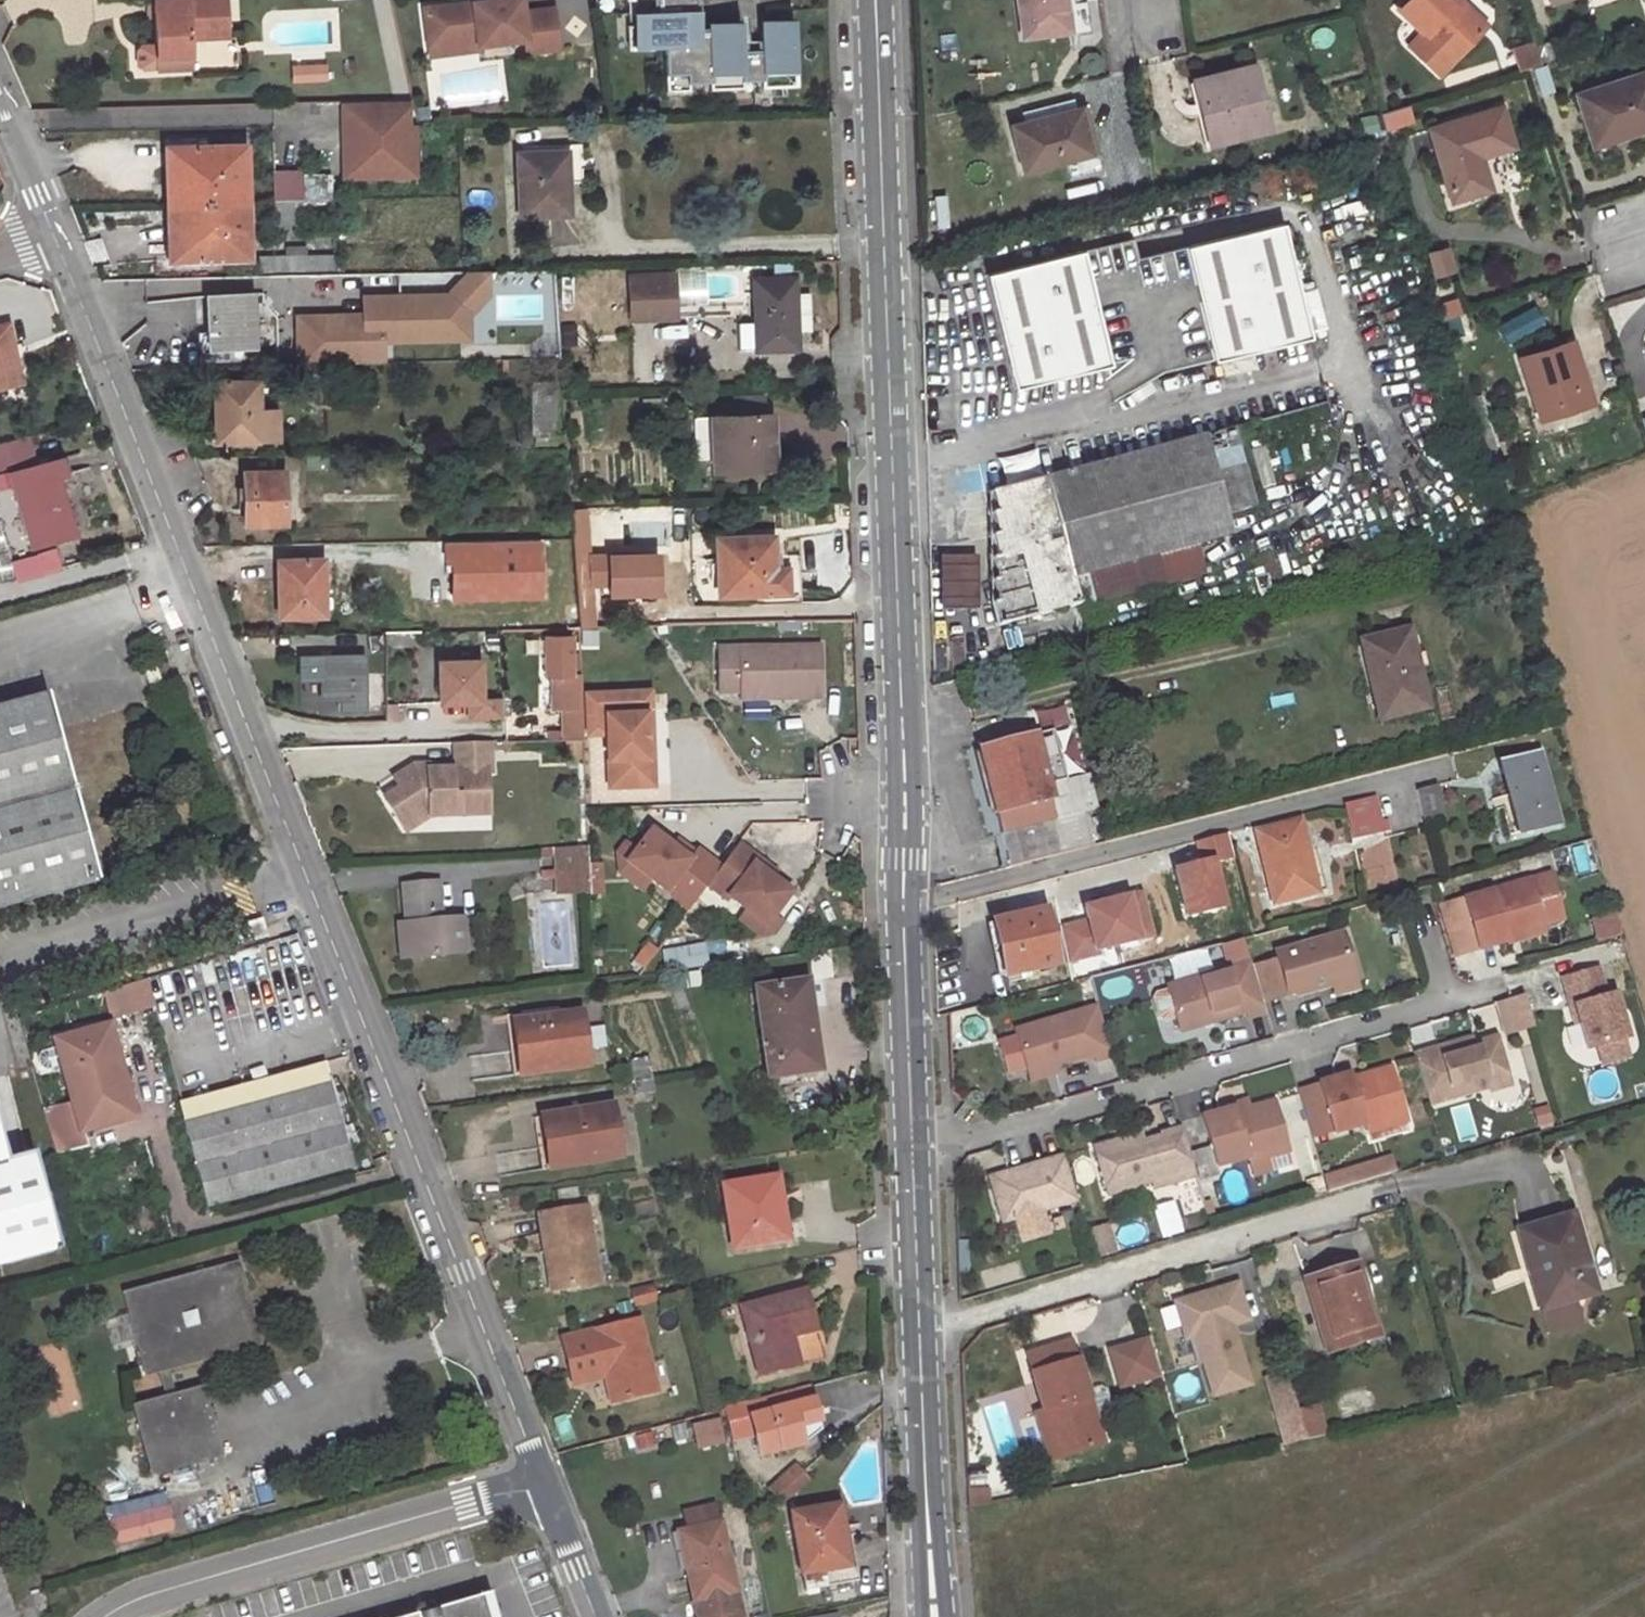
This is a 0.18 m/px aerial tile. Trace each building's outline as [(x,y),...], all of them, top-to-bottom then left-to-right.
[(157,70),(192,68),(190,38),(229,36),(226,0),(153,0),(157,70)] [(425,8),(429,46),(478,40),(478,45),(526,39),(527,52),(560,48),(554,8),(523,12),(522,0),(488,0),(425,8)] [(626,1),(633,1),(634,26),(627,26),(628,49),(665,48),(666,92),(690,92),(689,84),(710,83),(710,91),(744,89),(743,81),(762,81),(763,88),(797,87),(794,21),(760,23),(761,50),(742,51),(741,23),(707,25),(708,28),(698,28),(697,0),(626,0),(626,1)] [(1022,35),(1069,29),(1065,3),(1062,3),(1061,0),(1017,0),(1022,35)] [(1410,23),(1397,37),(1426,65),(1468,20),(1447,0),(1386,0),(1410,23)] [(1459,0),(1447,0),(1468,20),(1474,15),(1459,0)] [(478,40),(429,46),(431,56),(479,50),(478,45),(478,40)] [(1533,43),(1513,49),(1519,70),(1540,64),(1533,43)] [(1250,64),(1193,79),(1209,139),(1266,125),(1250,64)] [(325,65),(312,66),(312,80),(326,79),(325,65)] [(312,66),(293,67),(293,81),(312,80),(312,66)] [(1574,94),(1594,153),(1644,138),(1644,73),(1574,94)] [(369,133),(344,134),(345,178),(416,176),(414,127),(409,127),(408,103),(368,104),(369,133)] [(343,105),(344,134),(369,133),(368,104),(343,105)] [(1073,107),(1010,123),(1021,169),(1089,152),(1084,127),(1079,129),(1073,107)] [(1500,108),(1430,129),(1453,201),(1490,188),(1482,164),(1477,166),(1473,157),(1480,155),(1512,146),(1500,108)] [(248,259),(245,146),(206,147),(193,147),(176,148),(179,261),(196,261),(210,260),(248,259)] [(164,149),(167,261),(179,261),(176,148),(164,149)] [(569,215),(566,153),(518,155),(521,217),(569,215)] [(1477,166),(1482,164),(1480,155),(1473,157),(1477,166)] [(300,178),(301,201),(330,200),(329,177),(300,178)] [(1011,389),(1159,352),(1164,373),(1311,337),(1283,225),(1136,261),(1131,240),(984,275),(1011,389)] [(487,281),(487,270),(470,270),(465,276),(471,282),(487,281)] [(675,317),(674,273),(628,275),(630,319),(675,317)] [(465,276),(448,296),(448,308),(460,307),(460,339),(469,339),(468,315),(487,295),(487,281),(471,282),(465,276)] [(794,278),(753,278),(755,349),(796,348),(796,331),(795,293),(794,278)] [(809,293),(795,293),(796,331),(810,331),(809,293)] [(253,348),(252,294),(205,296),(206,334),(214,334),(214,349),(253,348)] [(298,317),(299,365),(302,365),(319,364),(383,363),(382,340),(460,339),(460,307),(448,308),(448,296),(364,298),(364,315),(298,317)] [(8,325),(0,327),(0,387),(13,384),(5,348),(13,346),(8,325)] [(206,334),(207,350),(214,349),(214,334),(206,334)] [(1566,342),(1520,357),(1538,417),(1590,400),(1581,373),(1576,374),(1566,342)] [(302,365),(320,383),(319,364),(302,365)] [(257,408),(257,382),(214,383),(215,442),(258,441),(257,408)] [(555,383),(532,383),(533,438),(556,437),(555,383)] [(1495,449),(1480,396),(1464,400),(1480,454),(1495,449)] [(763,416),(762,400),(729,402),(730,418),(763,416)] [(257,408),(258,441),(279,441),(277,408),(257,408)] [(768,467),(765,416),(763,416),(730,418),(694,420),(696,453),(712,452),(713,470),(768,467)] [(1233,428),(1045,479),(1071,577),(1227,535),(1222,515),(1254,506),(1233,428)] [(70,473),(65,457),(9,473),(32,548),(72,536),(55,478),(70,473)] [(284,524),(284,473),(243,473),(244,525),(284,524)] [(1045,479),(989,493),(994,514),(990,515),(995,536),(990,537),(996,558),(990,559),(996,580),(991,582),(996,603),(991,604),(997,626),(1079,606),(1071,577),(1045,479)] [(798,604),(797,557),(773,557),(772,537),(716,539),(718,596),(765,594),(765,604),(798,604)] [(14,581),(61,570),(56,549),(9,559),(14,581)] [(976,556),(939,557),(939,611),(977,611),(976,556)] [(322,615),(321,562),(278,562),(278,615),(322,615)] [(577,604),(564,605),(565,629),(579,629),(577,604)] [(1408,629),(1361,640),(1380,720),(1426,708),(1408,629)] [(570,675),(570,637),(544,638),(545,676),(552,676),(570,676),(570,675)] [(819,647),(717,650),(718,686),(739,686),(740,701),(819,699),(819,647)] [(363,711),(361,657),(321,658),(321,701),(341,701),(341,712),(363,711)] [(479,661),(438,662),(439,692),(468,691),(469,719),(502,718),(502,700),(480,701),(479,661)] [(570,676),(552,676),(552,710),(559,709),(582,708),(580,675),(570,675),(570,676)] [(45,696),(0,708),(0,908),(95,882),(45,696)] [(582,708),(559,709),(560,741),(583,740),(582,708)] [(608,787),(653,786),(651,710),(605,711),(608,787)] [(1034,734),(978,749),(1010,865),(1090,844),(1088,835),(1083,812),(1097,809),(1088,775),(1047,785),(1034,734)] [(451,771),(429,772),(429,767),(414,768),(395,780),(402,790),(384,801),(404,832),(428,817),(487,814),(486,774),(491,774),(489,743),(455,744),(456,773),(451,773),(451,771)] [(1538,753),(1500,762),(1520,832),(1557,822),(1538,753)] [(1437,784),(1415,790),(1423,823),(1446,817),(1437,784)] [(1352,839),(1389,830),(1387,819),(1382,821),(1376,796),(1357,800),(1344,808),(1352,839)] [(1102,831),(1097,809),(1083,812),(1088,835),(1102,831)] [(1265,846),(1275,885),(1270,887),(1274,902),(1311,893),(1303,858),(1308,857),(1298,821),(1256,831),(1260,848),(1265,846)] [(706,886),(719,869),(694,851),(692,853),(686,860),(671,849),(650,832),(634,853),(626,863),(648,880),(687,910),(706,886)] [(1371,891),(1400,882),(1387,841),(1359,850),(1371,891)] [(692,853),(678,842),(671,849),(686,860),(692,853)] [(640,891),(648,880),(626,863),(634,853),(624,844),(615,855),(617,874),(640,891)] [(719,869),(706,886),(726,902),(728,899),(746,912),(764,926),(769,920),(789,894),(769,880),(774,874),(737,846),(719,869)] [(1260,848),(1270,887),(1275,885),(1265,846),(1260,848)] [(587,848),(538,850),(538,859),(550,859),(551,873),(539,874),(539,880),(554,880),(588,878),(587,848)] [(1303,858),(1311,893),(1316,891),(1308,857),(1303,858)] [(1060,875),(1071,923),(1100,916),(1093,886),(1088,868),(1060,875)] [(588,878),(554,880),(555,895),(588,893),(588,878)] [(1529,878),(1441,904),(1455,955),(1508,940),(1506,934),(1542,923),(1529,878)] [(398,925),(401,958),(456,954),(454,921),(439,922),(436,884),(403,886),(406,924),(398,925)] [(1045,908),(991,920),(1004,976),(1057,965),(1045,908)] [(764,926),(746,912),(739,921),(760,937),(769,937),(778,926),(769,920),(764,926)] [(1508,940),(1508,942),(1545,931),(1542,923),(1506,934),(1508,940)] [(1279,959),(1253,966),(1264,1003),(1283,998),(1279,986),(1286,984),(1288,991),(1294,995),(1355,977),(1342,932),(1277,951),(1279,959)] [(703,945),(661,951),(664,970),(706,964),(703,945)] [(1253,966),(1251,960),(1167,982),(1180,1029),(1203,1023),(1247,1012),(1248,1018),(1266,1013),(1264,1003),(1253,966)] [(1600,968),(1565,979),(1579,1023),(1583,1022),(1592,1049),(1631,1037),(1618,993),(1609,996),(1600,968)] [(121,1016),(153,1006),(145,981),(114,990),(121,1016)] [(813,1037),(806,983),(754,991),(767,1079),(812,1072),(806,1038),(813,1037)] [(1494,1003),(1503,1037),(1533,1029),(1524,995),(1494,1003)] [(1111,1057),(1097,1005),(1013,1028),(1026,1074),(1054,1066),(1092,1056),(1094,1062),(1111,1057)] [(521,1074),(588,1064),(581,1010),(513,1021),(521,1074)] [(1203,1023),(1180,1029),(1182,1035),(1205,1029),(1203,1023)] [(128,1118),(103,1028),(56,1041),(73,1103),(43,1110),(56,1155),(85,1147),(80,1131),(128,1118)] [(1464,1041),(1418,1054),(1433,1104),(1493,1088),(1491,1083),(1512,1077),(1500,1036),(1465,1046),(1464,1041)] [(812,1072),(818,1071),(813,1037),(806,1038),(812,1072)] [(330,1086),(324,1065),(181,1104),(187,1125),(330,1086)] [(1054,1066),(1026,1074),(1028,1080),(1056,1073),(1054,1066)] [(1353,1073),(1320,1082),(1335,1133),(1367,1124),(1366,1121),(1406,1110),(1394,1067),(1354,1078),(1353,1073)] [(1512,1077),(1491,1083),(1493,1088),(1493,1091),(1514,1085),(1512,1077)] [(352,1167),(330,1086),(187,1125),(183,1126),(206,1207),(331,1172),(335,1187),(351,1182),(346,1169),(352,1167)] [(1235,1106),(1202,1115),(1215,1161),(1248,1152),(1247,1149),(1287,1138),(1276,1100),(1236,1111),(1235,1106)] [(549,1166),(620,1157),(613,1103),(541,1113),(549,1166)] [(1406,1110),(1366,1121),(1367,1124),(1368,1128),(1408,1117),(1406,1110)] [(1133,1135),(1094,1145),(1107,1192),(1173,1174),(1174,1180),(1195,1175),(1182,1126),(1161,1132),(1162,1135),(1135,1142),(1133,1135)] [(1287,1138),(1247,1149),(1248,1152),(1249,1157),(1289,1146),(1287,1138)] [(54,1251),(28,1156),(3,1163),(0,1152),(0,1265),(54,1251)] [(1064,1153),(990,1175),(1003,1219),(1077,1197),(1064,1153)] [(1352,1170),(1325,1178),(1328,1192),(1356,1184),(1352,1170)] [(781,1244),(775,1198),(781,1197),(779,1178),(725,1186),(732,1251),(781,1244)] [(775,1198),(781,1244),(791,1243),(786,1197),(781,1197),(775,1198)] [(597,1277),(584,1203),(539,1211),(545,1249),(550,1248),(556,1285),(597,1277)] [(1572,1214),(1517,1230),(1528,1268),(1539,1265),(1551,1305),(1595,1291),(1572,1214)] [(545,1249),(551,1286),(556,1285),(550,1248),(545,1249)] [(169,1367),(259,1341),(252,1315),(244,1318),(241,1305),(249,1303),(248,1303),(237,1261),(122,1292),(144,1374),(157,1371),(169,1367)] [(1355,1262),(1304,1278),(1326,1353),(1378,1336),(1355,1262)] [(1539,1265),(1528,1268),(1540,1309),(1551,1305),(1539,1265)] [(1235,1282),(1173,1300),(1183,1336),(1193,1334),(1210,1394),(1247,1383),(1230,1323),(1246,1319),(1245,1316),(1261,1312),(1252,1280),(1236,1285),(1235,1282)] [(740,1309),(759,1378),(787,1371),(780,1341),(790,1338),(814,1332),(802,1291),(740,1309)] [(244,1318),(252,1315),(249,1303),(241,1305),(244,1318)] [(645,1396),(629,1323),(562,1339),(570,1376),(602,1371),(603,1378),(608,1404),(645,1396)] [(1104,1349),(1117,1392),(1161,1379),(1148,1336),(1104,1349)] [(807,1362),(822,1359),(818,1337),(802,1340),(807,1362)] [(1073,1358),(1068,1337),(1062,1339),(1068,1359),(1073,1358)] [(780,1341),(787,1371),(796,1368),(790,1338),(780,1341)] [(1021,1349),(1036,1409),(1041,1408),(1054,1455),(1096,1444),(1073,1358),(1068,1359),(1062,1339),(1021,1349)] [(157,1371),(164,1396),(176,1393),(169,1367),(157,1371)] [(602,1371),(570,1376),(571,1383),(603,1378),(602,1371)] [(135,1414),(202,1395),(200,1386),(176,1393),(164,1396),(132,1405),(135,1415),(135,1414)] [(812,1399),(809,1387),(746,1403),(749,1415),(812,1399)] [(151,1474),(218,1454),(202,1395),(135,1414),(151,1474)] [(1273,1403),(1279,1446),(1325,1440),(1319,1396),(1273,1403)] [(796,1426),(817,1420),(812,1399),(749,1415),(759,1456),(801,1444),(796,1426)] [(1054,1455),(1041,1408),(1036,1409),(1030,1411),(1043,1458),(1054,1455)] [(723,1443),(718,1422),(693,1427),(698,1449),(723,1443)] [(796,1464),(769,1487),(782,1502),(808,1479),(796,1464)] [(164,1493),(104,1509),(115,1549),(175,1532),(164,1493)] [(803,1591),(852,1582),(845,1547),(842,1547),(836,1506),(790,1516),(803,1591)] [(734,1590),(719,1524),(682,1533),(691,1571),(686,1572),(697,1616),(740,1616),(734,1590)] [(682,1533),(677,1534),(686,1572),(691,1571),(682,1533)] [(486,1616),(499,1616),(492,1592),(480,1595),(486,1616)] [(406,1616),(486,1616),(480,1595),(406,1616)]
